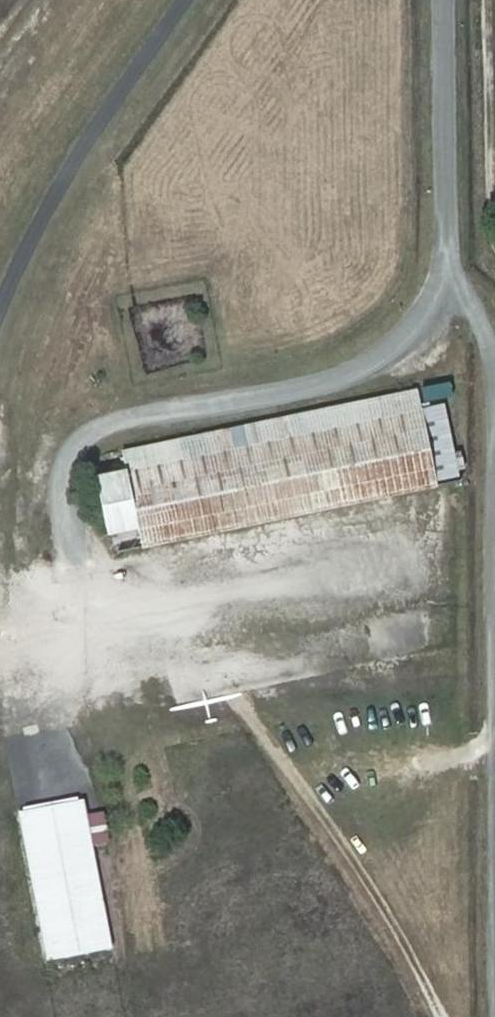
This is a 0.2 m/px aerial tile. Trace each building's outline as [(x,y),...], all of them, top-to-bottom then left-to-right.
[(427,402),(455,396),(452,379),(423,385),(427,402)] [(410,382),(118,451),(145,547),(432,476),(410,382)] [(22,817),(47,965),(111,954),(86,806),(22,817)]
